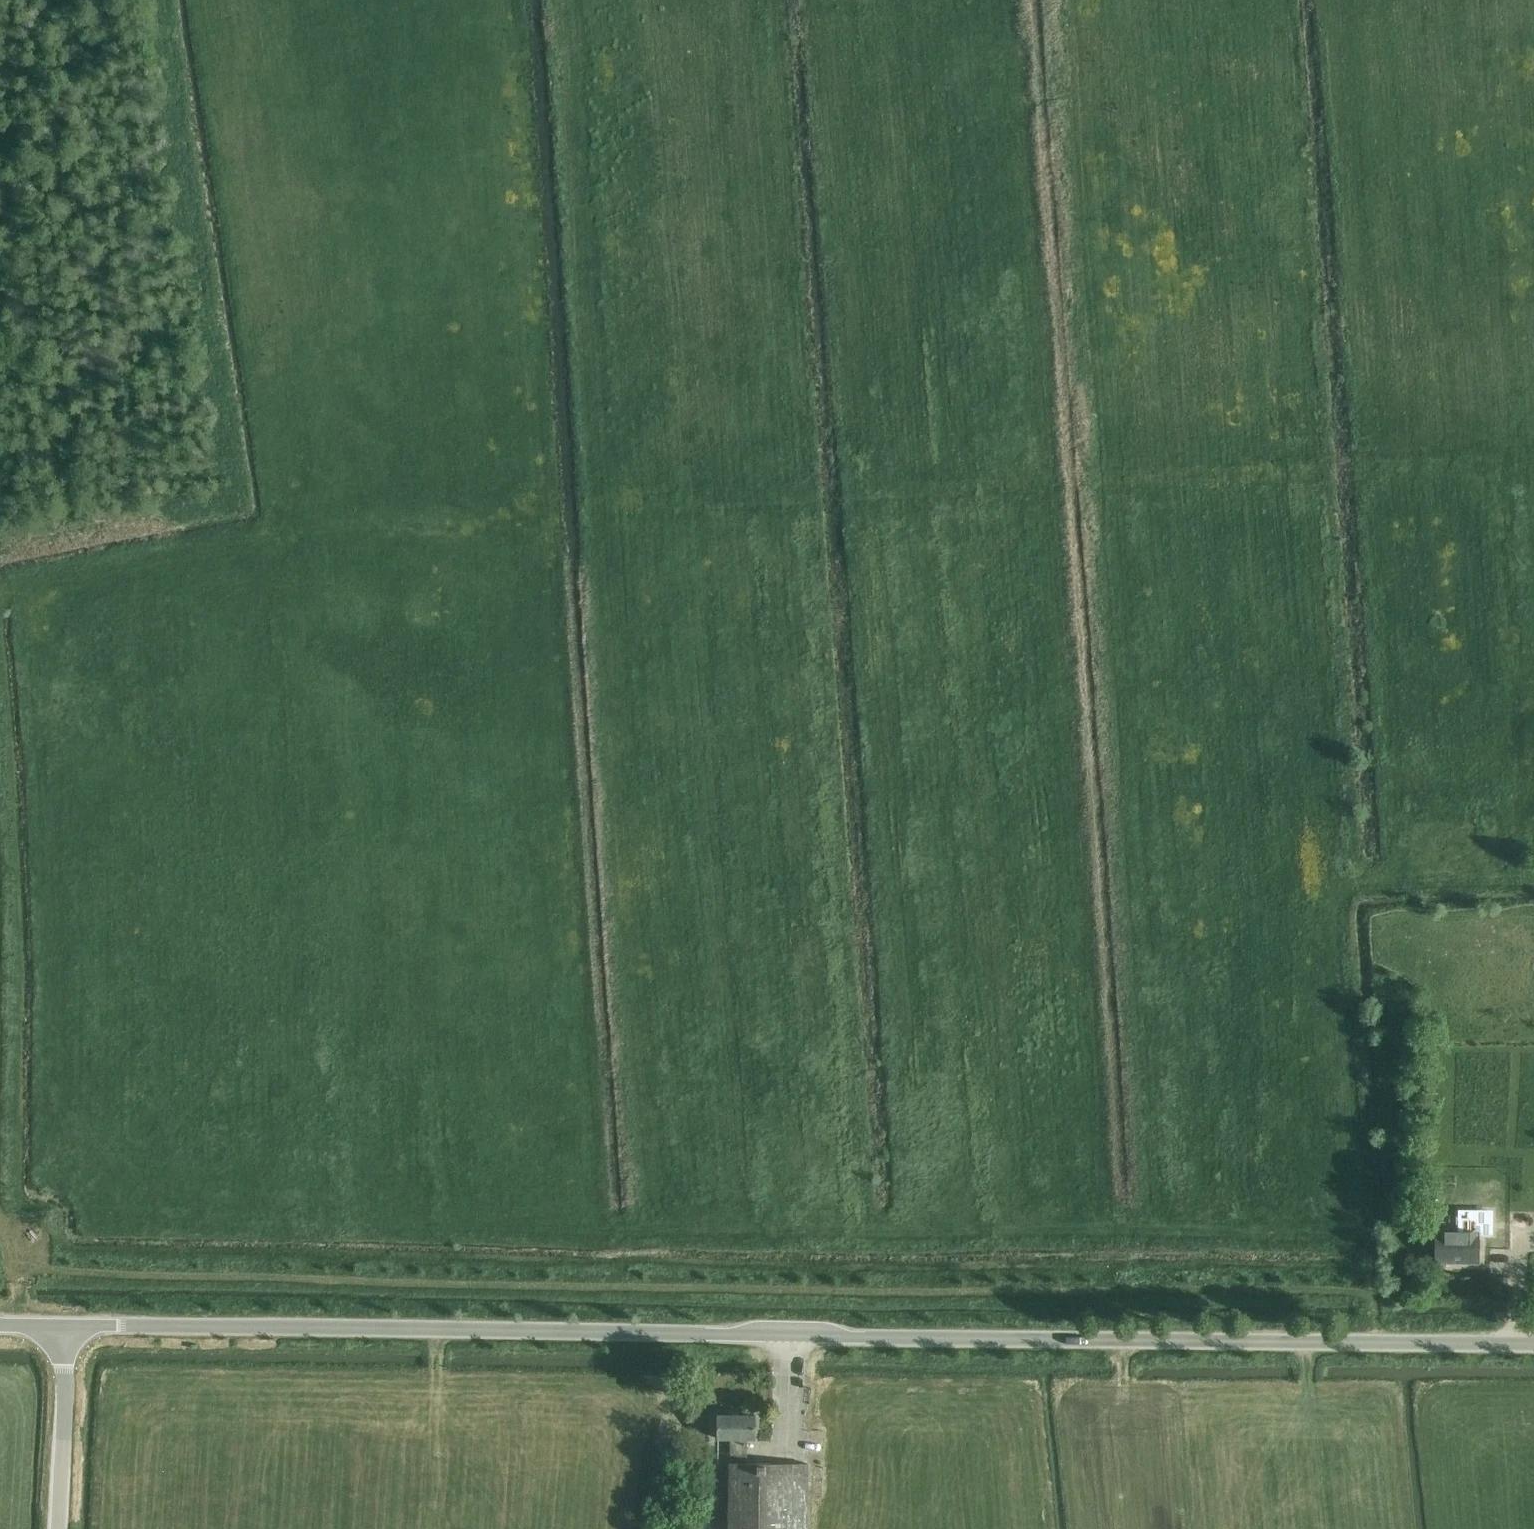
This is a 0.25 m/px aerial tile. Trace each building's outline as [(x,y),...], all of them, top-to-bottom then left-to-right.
[(1436,1242),(1436,1262),(1477,1262),(1478,1232),(1475,1232),(1476,1208),(1476,1207),(1468,1207),(1468,1205),(1467,1205),(1460,1205),(1460,1232),(1436,1232),(1436,1242)] [(808,1462),(747,1463),(747,1438),(755,1438),(755,1414),(718,1414),(718,1438),(729,1438),(729,1528),(808,1528),(808,1462)]
